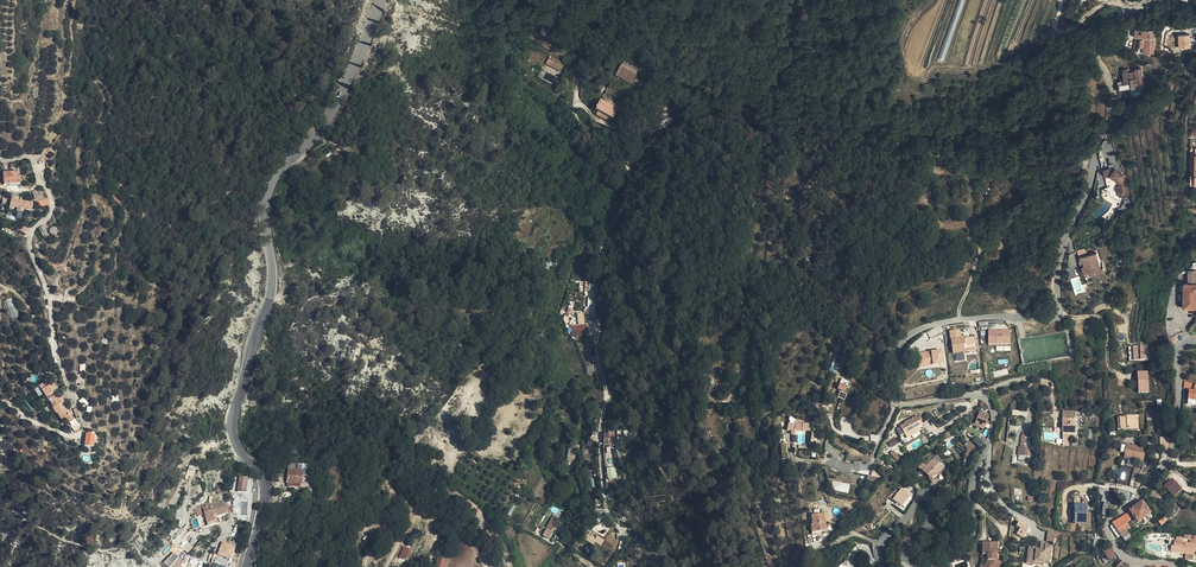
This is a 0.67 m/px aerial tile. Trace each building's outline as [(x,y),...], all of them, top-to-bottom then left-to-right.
[(1155,30),(1136,29),(1136,37),(1143,37),(1146,37),(1146,40),(1146,48),(1144,48),(1144,53),(1154,54),(1155,30)] [(1191,36),(1178,37),(1178,50),(1191,49),(1191,36)] [(560,71),(564,64),(550,57),(546,65),(560,71)] [(630,85),(638,70),(623,62),(615,77),(630,85)] [(1135,71),(1123,73),(1126,89),(1138,87),(1138,88),(1145,87),(1142,68),(1135,69),(1135,71)] [(582,81),(584,74),(573,73),(572,80),(582,81)] [(600,102),(595,111),(597,112),(612,120),(617,111),(600,102)] [(674,108),(678,105),(676,102),(662,106),(665,112),(662,114),(669,125),(680,118),(674,108)] [(685,114),(678,105),(674,108),(680,118),(685,114)] [(595,116),(610,124),(612,120),(597,112),(595,116)] [(1116,179),(1118,185),(1128,184),(1125,168),(1113,160),(1103,161),(1104,168),(1109,168),(1118,174),(1119,179),(1116,179)] [(19,184),(18,173),(2,175),(3,182),(4,186),(19,184)] [(32,194),(40,191),(38,185),(28,189),(31,195),(32,194)] [(44,202),(42,196),(33,197),(35,205),(44,202)] [(11,200),(10,204),(8,209),(23,213),(24,209),(31,211),(32,204),(18,201),(11,199),(11,200)] [(9,235),(11,231),(0,225),(0,230),(9,235)] [(48,234),(50,233),(51,233),(51,232),(52,231),(52,230),(52,229),(51,228),(51,227),(50,226),(49,225),(48,225),(46,225),(45,226),(44,227),(43,228),(43,230),(43,231),(44,232),(45,233),(46,234),(48,234)] [(1092,276),(1105,272),(1103,267),(1101,268),(1096,253),(1078,258),(1080,263),(1084,262),(1085,266),(1087,273),(1091,272),(1092,276)] [(1189,277),(1188,283),(1184,283),(1184,307),(1195,307),(1195,282),(1189,277)] [(950,330),(952,353),(976,350),(975,335),(961,337),(960,328),(950,330)] [(988,344),(1010,344),(1010,329),(988,329),(988,344)] [(1132,344),(1132,351),(1131,351),(1131,360),(1148,359),(1148,344),(1132,344)] [(916,351),(917,365),(944,363),(943,349),(916,351)] [(1137,370),(1138,392),(1149,392),(1148,370),(1137,370)] [(47,402),(55,399),(52,395),(50,396),(48,393),(50,391),(45,383),(41,386),(39,382),(32,387),(42,401),(42,400),(45,399),(47,402)] [(1195,402),(1195,390),(1193,390),(1193,392),(1188,391),(1187,405),(1192,406),(1192,405),(1192,402),(1195,402)] [(57,403),(55,399),(47,402),(50,406),(47,408),(46,409),(49,413),(50,413),(54,420),(58,417),(62,424),(66,421),(62,414),(61,415),(54,404),(57,403)] [(1062,413),(1062,420),(1073,420),(1073,411),(1062,413)] [(988,416),(980,413),(975,424),(984,427),(988,416)] [(896,429),(900,437),(904,435),(905,437),(917,429),(917,428),(922,425),(921,423),(917,415),(904,423),(904,424),(896,429)] [(1138,430),(1137,418),(1119,418),(1120,430),(1138,430)] [(1073,420),(1062,420),(1062,434),(1068,434),(1074,434),(1074,427),(1073,427),(1073,420)] [(917,429),(905,437),(907,440),(919,432),(917,429)] [(88,437),(83,430),(78,433),(83,440),(88,437)] [(616,445),(616,433),(608,433),(608,435),(605,435),(604,444),(616,445)] [(973,441),(980,446),(983,441),(976,437),(973,441)] [(1160,437),(1160,445),(1169,445),(1168,437),(1160,437)] [(891,447),(898,442),(895,438),(888,442),(891,447)] [(88,453),(97,449),(93,440),(84,444),(88,453)] [(10,448),(0,444),(0,449),(8,453),(10,448)] [(1145,449),(1126,445),(1125,446),(1121,446),(1120,453),(1124,454),(1124,458),(1143,461),(1145,449)] [(893,450),(890,453),(896,460),(899,457),(893,450)] [(933,458),(940,465),(944,461),(937,454),(934,458),(933,458)] [(933,456),(923,463),(926,466),(933,458),(934,458),(933,456)] [(943,468),(940,465),(933,458),(926,466),(923,463),(922,463),(918,467),(932,480),(943,468)] [(579,472),(576,462),(573,463),(574,465),(569,467),(571,474),(579,472)] [(616,478),(615,467),(606,467),(607,479),(616,478)] [(295,472),(287,472),(286,483),(287,483),(300,484),(301,484),(302,473),(298,473),(295,472)] [(913,476),(908,478),(911,483),(920,478),(918,474),(913,477),(913,476)] [(1172,478),(1164,485),(1174,496),(1182,488),(1172,478)] [(244,494),(246,494),(245,479),(237,480),(238,482),(233,482),(233,485),(233,487),(231,487),(231,495),(237,495),(244,494)] [(901,506),(909,495),(901,488),(893,499),(901,506)] [(1128,500),(1130,491),(1111,488),(1110,497),(1128,500)] [(905,507),(913,497),(910,495),(902,505),(905,507)] [(1102,511),(1107,512),(1115,513),(1117,504),(1104,501),(1102,511)] [(205,514),(198,516),(201,527),(216,523),(214,518),(227,514),(225,507),(224,503),(204,508),(203,508),(205,514)] [(1086,504),(1075,504),(1075,523),(1086,523),(1086,504)] [(195,508),(198,516),(205,514),(203,508),(204,508),(203,506),(200,507),(195,508)] [(1142,528),(1154,519),(1146,508),(1135,517),(1142,528)] [(823,514),(811,516),(812,525),(810,525),(811,533),(826,531),(823,514)] [(1159,523),(1161,526),(1168,521),(1165,517),(1159,523)] [(551,532),(555,524),(556,522),(551,519),(546,529),(551,532)] [(1118,530),(1125,540),(1131,535),(1132,536),(1136,534),(1132,528),(1135,525),(1131,519),(1129,520),(1128,519),(1127,520),(1127,521),(1116,527),(1118,530)] [(1168,521),(1161,526),(1164,529),(1173,522),(1170,519),(1168,521)] [(1020,527),(1016,534),(1023,538),(1030,526),(1019,520),(1016,525),(1020,527)] [(1046,540),(1054,541),(1056,532),(1048,530),(1046,540)] [(1115,533),(1122,542),(1125,540),(1118,530),(1115,533)] [(590,532),(586,539),(601,546),(604,538),(590,532)] [(1129,546),(1136,542),(1132,536),(1131,535),(1125,540),(1129,546)] [(231,558),(236,545),(221,541),(217,554),(231,558)] [(188,542),(182,547),(187,552),(193,547),(188,542)] [(576,549),(583,554),(585,549),(586,548),(580,543),(576,549)] [(1027,562),(1043,564),(1049,564),(1051,547),(1046,546),(1046,544),(1040,543),(1040,550),(1028,548),(1027,562)] [(1195,545),(1181,543),(1180,548),(1176,547),(1175,553),(1182,554),(1182,556),(1184,556),(1184,558),(1193,559),(1195,545)] [(981,565),(980,566),(999,566),(1001,563),(997,561),(997,544),(982,544),(982,555),(987,555),(987,562),(984,566),(981,565)] [(405,559),(410,548),(403,546),(399,557),(405,559)] [(1110,547),(1104,551),(1109,559),(1115,555),(1110,547)] [(585,549),(583,554),(589,558),(592,553),(585,549)] [(187,560),(178,552),(168,563),(173,566),(181,566),(187,560)] [(214,562),(226,566),(229,559),(216,554),(214,562)] [(447,556),(439,554),(436,566),(444,566),(447,556)]
